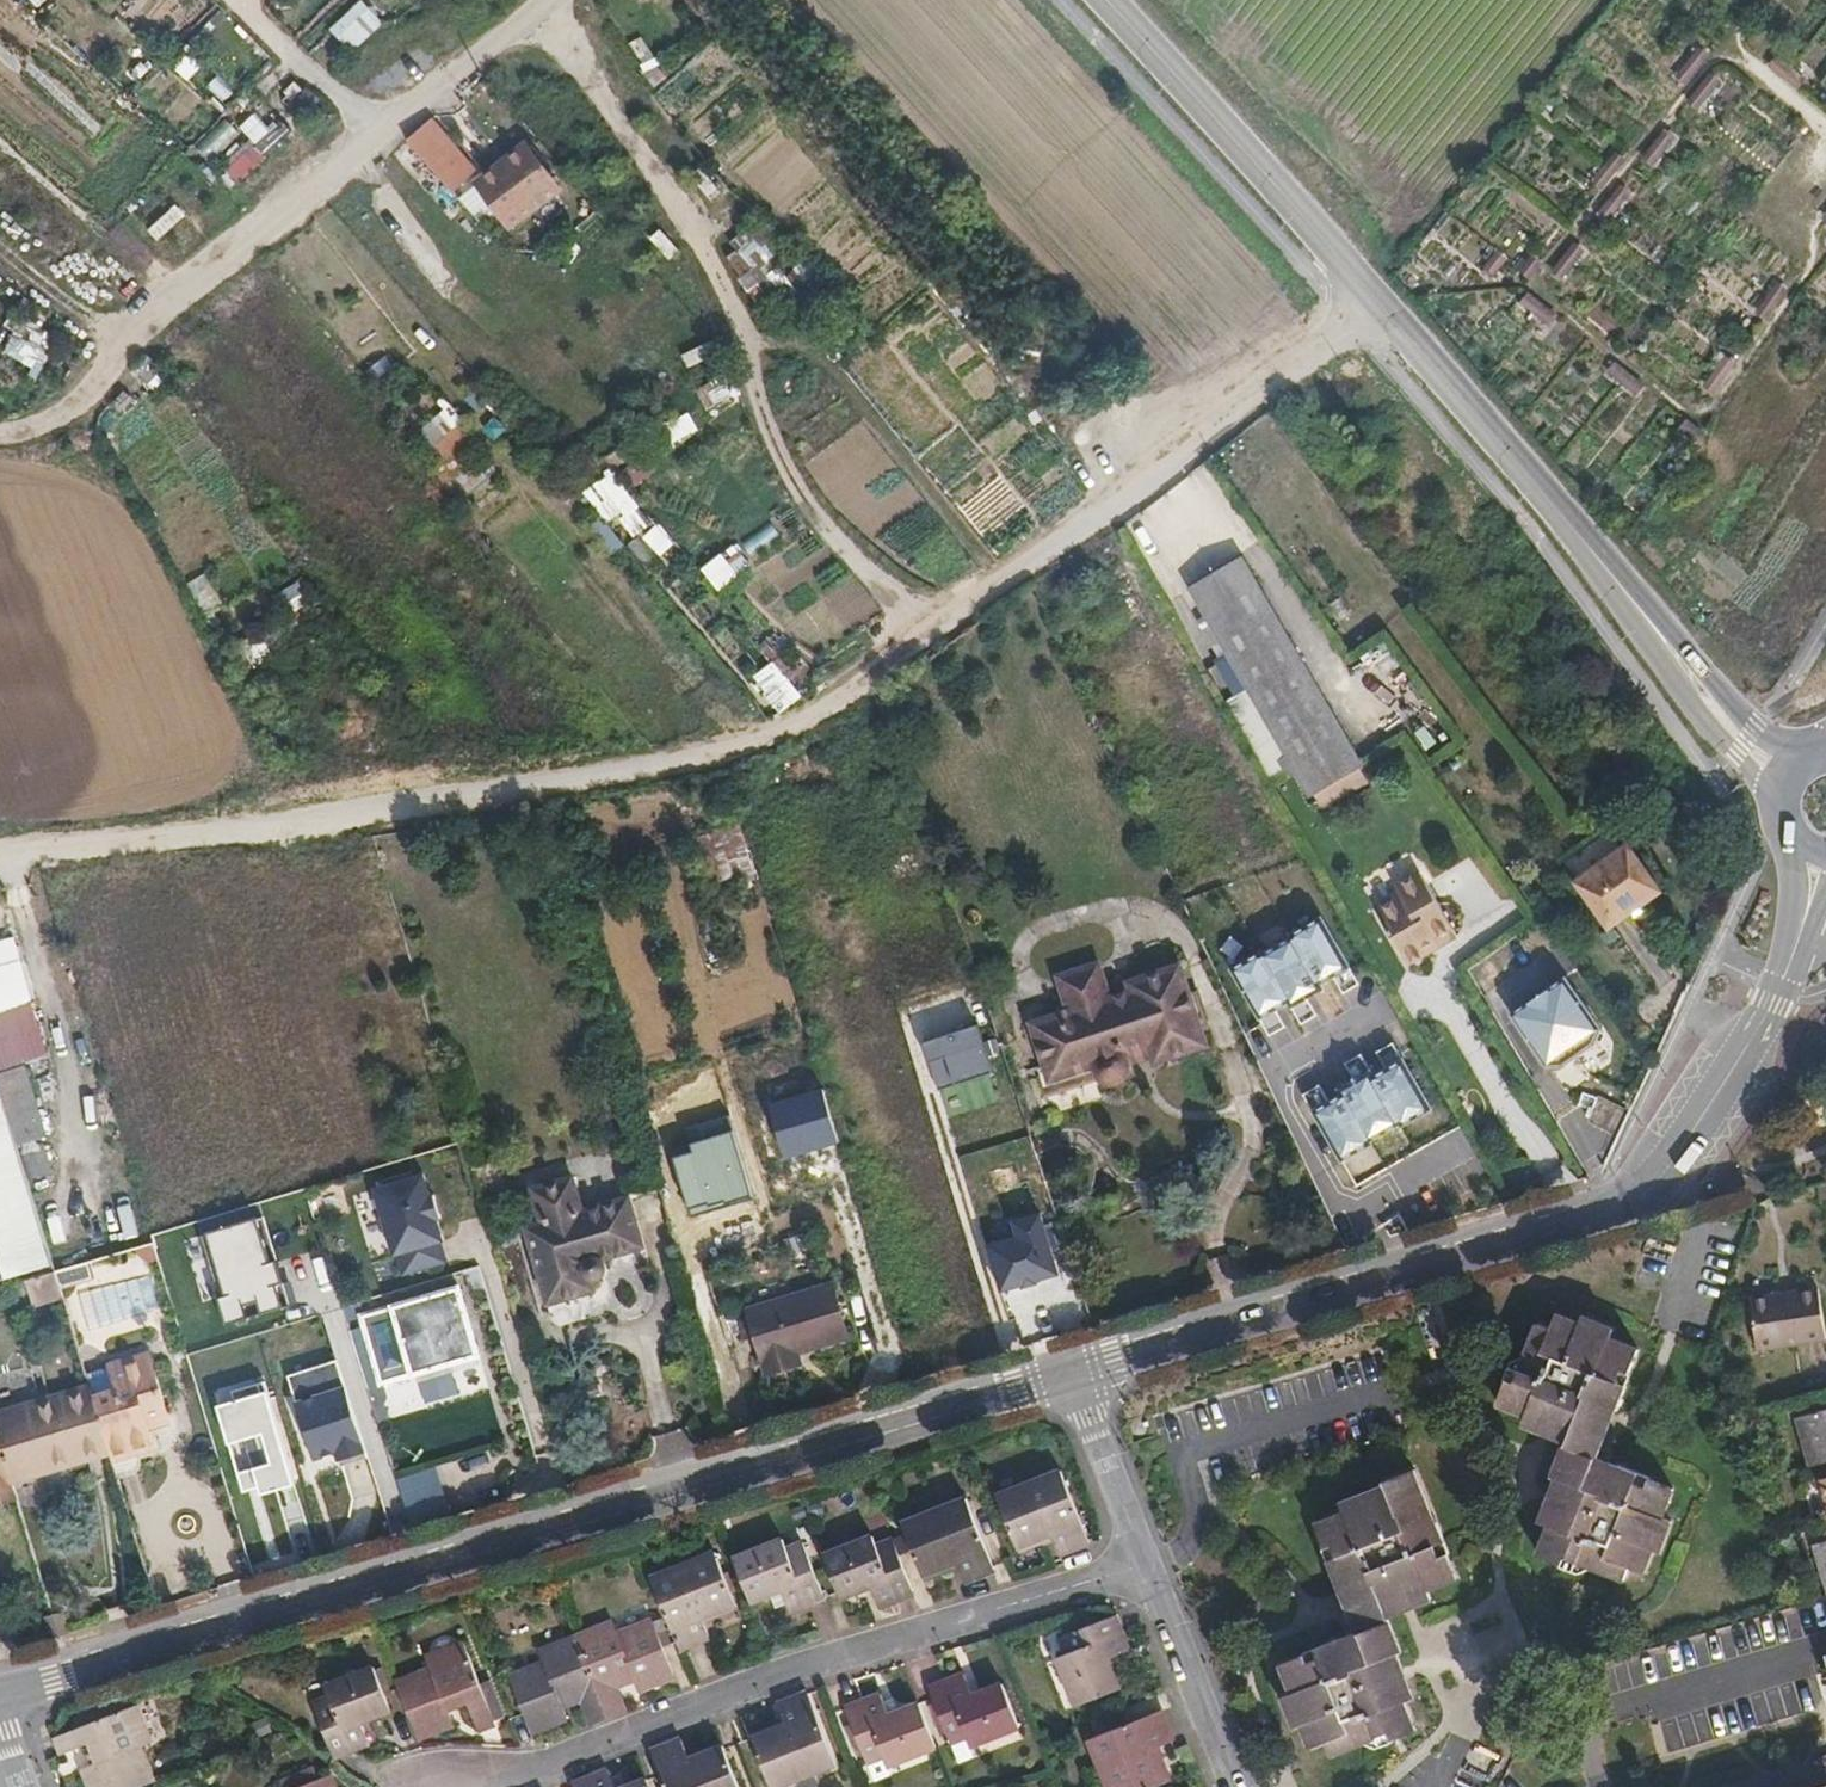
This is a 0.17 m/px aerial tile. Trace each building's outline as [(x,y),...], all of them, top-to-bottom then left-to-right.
[(354,54),(386,23),(364,0),(363,0),(331,30),(354,54)] [(410,59),(387,70),(393,84),(416,74),(410,59)] [(1696,65),(1680,85),(1703,104),(1720,83),(1696,65)] [(242,127),(264,154),(289,133),(266,106),(242,127)] [(212,163),(241,134),(224,117),(195,146),(212,163)] [(467,186),(417,126),(403,138),(425,165),(454,198),(467,186)] [(216,159),(239,185),(267,160),(244,134),(216,159)] [(534,196),(553,180),(526,149),(490,180),(499,192),(489,201),(511,226),(539,203),(540,202),(534,196)] [(177,207),(151,229),(160,241),(187,219),(177,207)] [(759,229),(728,240),(740,275),(771,264),(759,229)] [(1777,323),(1797,292),(1784,284),(1764,314),(1777,323)] [(731,371),(698,387),(710,410),(742,395),(731,371)] [(449,408),(422,431),(437,448),(464,425),(449,408)] [(693,415),(668,423),(674,441),(699,433),(693,415)] [(598,513),(586,521),(610,557),(655,527),(618,471),(585,492),(598,513)] [(644,539),(660,559),(678,545),(662,525),(644,539)] [(739,543),(703,571),(721,594),(757,567),(739,543)] [(1362,767),(1308,675),(1244,565),(1240,558),(1188,588),(1205,616),(1210,625),(1287,757),(1297,776),(1311,798),(1314,797),(1360,768),(1362,767)] [(208,574),(189,582),(205,616),(223,608),(208,574)] [(284,614),(308,604),(300,585),(276,595),(284,614)] [(1210,625),(1205,616),(1195,622),(1200,631),(1210,625)] [(789,681),(816,659),(798,638),(771,659),(789,681)] [(1297,776),(1287,757),(1277,762),(1287,780),(1297,776)] [(1320,809),(1368,782),(1360,768),(1314,797),(1320,809)] [(1659,891),(1628,846),(1579,882),(1611,926),(1659,891)] [(1451,928),(1418,871),(1393,885),(1397,891),(1401,898),(1377,911),(1408,966),(1439,947),(1435,938),(1451,928)] [(1377,911),(1401,898),(1397,891),(1373,905),(1377,911)] [(1332,912),(1234,965),(1273,1036),(1290,1026),(1281,1010),(1296,1002),(1307,1022),(1322,1014),(1311,993),(1342,976),(1353,995),(1371,985),(1332,912)] [(1439,947),(1457,937),(1451,928),(1435,938),(1439,947)] [(1097,1079),(1105,1082),(1110,1082),(1120,1079),(1126,1076),(1131,1071),(1131,1069),(1128,1061),(1148,1054),(1149,1059),(1152,1061),(1186,1049),(1203,1044),(1187,994),(1176,964),(1146,973),(1136,977),(1124,980),(1127,990),(1107,996),(1096,963),(1055,976),(1060,990),(1063,1001),(1066,1010),(1048,1015),(1030,1021),(1046,1071),(1036,1074),(1042,1095),(1056,1091),(1094,1079),(1097,1079)] [(1609,1024),(1578,978),(1515,1014),(1553,1069),(1570,1063),(1602,1042),(1609,1024)] [(986,1022),(928,1042),(943,1090),(1003,1070),(986,1022)] [(1323,1092),(1317,1095),(1349,1151),(1434,1103),(1399,1040),(1380,1051),(1390,1069),(1385,1072),(1369,1043),(1343,1058),(1353,1077),(1340,1085),(1345,1094),(1330,1103),(1323,1092)] [(822,1085),(765,1100),(780,1157),(837,1142),(822,1085)] [(56,1267),(52,1268),(0,1096),(0,1319),(66,1299),(56,1267)] [(733,1131),(669,1149),(689,1216),(752,1198),(733,1131)] [(424,1172),(373,1187),(400,1280),(451,1265),(424,1172)] [(649,1258),(636,1207),(590,1219),(577,1172),(536,1184),(544,1215),(530,1218),(552,1299),(600,1286),(596,1275),(600,1275),(603,1275),(607,1274),(611,1271),(613,1267),(649,1258)] [(1022,1237),(991,1247),(1004,1293),(1069,1273),(1050,1207),(1017,1219),(1022,1237)] [(263,1217),(201,1235),(229,1324),(290,1306),(263,1217)] [(462,1283),(360,1312),(382,1389),(484,1360),(462,1283)] [(851,1338),(837,1288),(754,1311),(771,1373),(804,1364),(801,1353),(851,1338)] [(1749,1299),(1755,1352),(1824,1342),(1816,1288),(1749,1299)] [(1602,1578),(1647,1484),(1594,1461),(1629,1375),(1638,1355),(1610,1343),(1615,1333),(1583,1320),(1578,1328),(1556,1318),(1550,1331),(1541,1326),(1533,1346),(1516,1385),(1509,1383),(1498,1408),(1527,1421),(1523,1429),(1566,1448),(1552,1482),(1557,1485),(1539,1524),(1549,1529),(1537,1560),(1562,1570),(1565,1563),(1602,1578)] [(171,1416),(161,1385),(153,1357),(111,1370),(118,1392),(96,1398),(112,1453),(115,1462),(161,1448),(156,1433),(153,1421),(171,1416)] [(336,1360),(286,1375),(313,1466),(363,1451),(336,1360)] [(269,1386),(217,1400),(245,1500),(297,1486),(269,1386)] [(96,1398),(94,1391),(40,1407),(59,1468),(112,1453),(96,1398)] [(40,1407),(0,1419),(0,1440),(13,1482),(59,1468),(40,1407)] [(1796,1420),(1810,1470),(1825,1465),(1825,1412),(1796,1420)] [(174,1427),(171,1416),(153,1421),(156,1433),(174,1427)] [(16,1494),(13,1482),(0,1440),(0,1499),(16,1494)] [(1409,1662),(1395,1627),(1436,1610),(1432,1599),(1462,1586),(1417,1474),(1382,1488),(1383,1492),(1341,1509),(1344,1518),(1315,1530),(1360,1640),(1282,1671),(1294,1700),(1281,1705),(1294,1737),(1302,1734),(1312,1759),(1328,1752),(1332,1763),(1387,1741),(1392,1751),(1420,1740),(1408,1710),(1418,1706),(1401,1665),(1409,1662)] [(1813,1484),(1824,1527),(1825,1527),(1825,1480),(1813,1484)] [(1089,1554),(1061,1483),(1003,1505),(1021,1557),(1045,1547),(1053,1568),(1089,1554)] [(1658,1560),(1671,1527),(1661,1522),(1673,1495),(1647,1484),(1602,1578),(1621,1587),(1627,1574),(1640,1580),(1650,1557),(1658,1560)] [(19,1502),(16,1494),(0,1499),(0,1508),(19,1502)] [(996,1578),(968,1508),(907,1532),(926,1580),(948,1572),(957,1591),(996,1578)] [(917,1597),(899,1548),(882,1553),(877,1542),(826,1560),(843,1604),(876,1591),(883,1610),(917,1597)] [(826,1601),(809,1553),(791,1560),(787,1549),(737,1568),(753,1607),(782,1597),(789,1615),(826,1601)] [(1816,1551),(1825,1588),(1825,1549),(1816,1551)] [(740,1623),(721,1573),(660,1597),(687,1665),(725,1651),(719,1630),(740,1623)] [(67,1635),(62,1616),(54,1617),(60,1637),(67,1635)] [(60,1637),(54,1617),(45,1620),(50,1640),(60,1637)] [(1118,1692),(1108,1664),(1129,1657),(1115,1619),(1050,1643),(1074,1709),(1118,1692)] [(674,1679),(655,1629),(622,1642),(616,1628),(579,1642),(609,1720),(627,1713),(617,1687),(636,1680),(641,1692),(674,1679)] [(609,1720),(579,1642),(542,1656),(548,1670),(517,1682),(537,1732),(570,1719),(565,1707),(582,1700),(592,1726),(609,1720)] [(497,1728),(466,1645),(426,1660),(432,1677),(399,1689),(418,1742),(453,1729),(447,1716),(468,1708),(478,1735),(497,1728)] [(390,1714),(374,1673),(323,1691),(327,1702),(311,1708),(330,1760),(367,1747),(359,1725),(390,1714)] [(1024,1729),(1005,1677),(971,1688),(967,1677),(935,1688),(955,1742),(973,1737),(975,1746),(1022,1729),(1024,1729)] [(810,1698),(770,1713),(776,1730),(754,1739),(771,1786),(786,1786),(837,1767),(810,1698)] [(936,1750),(921,1708),(890,1719),(883,1698),(849,1710),(868,1761),(884,1756),(889,1766),(936,1750)] [(132,1714),(60,1741),(66,1757),(89,1750),(95,1767),(82,1773),(88,1786),(144,1786),(131,1755),(145,1749),(132,1714)] [(1152,1753),(1162,1750),(1172,1746),(1161,1717),(1094,1743),(1111,1786),(1164,1786),(1152,1753)] [(268,1734),(265,1720),(248,1725),(254,1739),(268,1734)] [(1024,1729),(1022,1729),(1026,1739),(1036,1735),(1032,1725),(1024,1729)] [(724,1751),(689,1764),(683,1747),(655,1758),(666,1786),(737,1786),(724,1751)] [(1162,1750),(1152,1753),(1164,1786),(1167,1786),(1174,1785),(1162,1750)] [(602,1778),(581,1786),(606,1786),(602,1778)] [(646,1778),(623,1786),(650,1786),(646,1778)] [(333,1779),(312,1786),(336,1786),(333,1779)]
